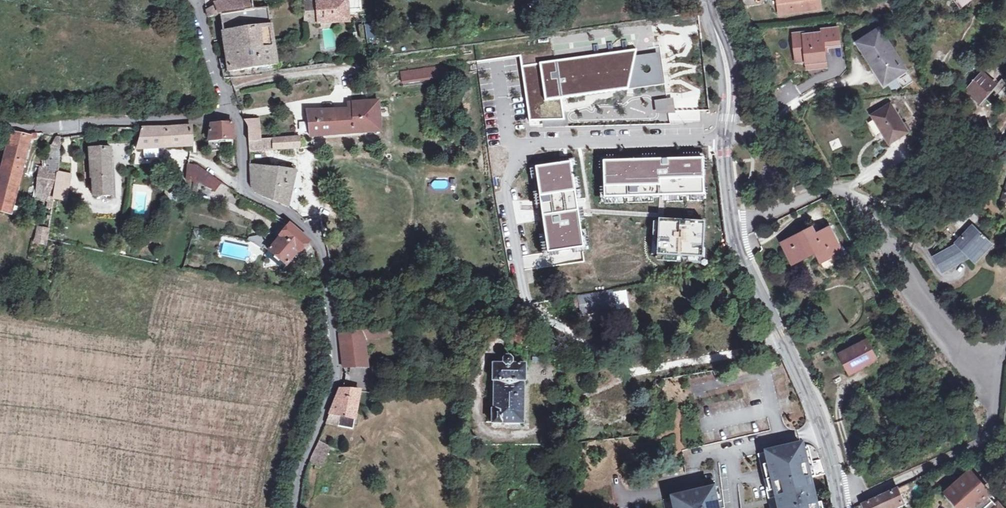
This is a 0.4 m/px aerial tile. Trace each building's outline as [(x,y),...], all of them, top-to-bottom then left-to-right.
[(209,18),(243,13),(242,1),(241,0),(231,0),(216,3),(217,9),(207,12),(209,18)] [(209,18),(215,42),(225,40),(226,52),(274,46),(268,9),(267,7),(266,0),(252,0),(253,11),(243,13),(209,18)] [(242,1),(243,13),(253,11),(252,0),(242,1)] [(316,0),(317,23),(320,23),(350,22),(348,0),(320,0),(316,0)] [(781,11),(795,9),(800,13),(823,10),(822,0),(780,0),(781,11)] [(969,12),(984,0),(959,0),(969,12)] [(805,34),(794,35),(797,63),(807,62),(816,61),(816,63),(827,62),(825,47),(841,45),(839,29),(823,31),(824,34),(805,36),(805,34)] [(903,72),(877,31),(857,44),(881,85),(903,72)] [(555,62),(521,67),(529,122),(564,120),(561,92),(630,82),(634,62),(632,51),(631,41),(553,51),(555,62)] [(277,66),(274,46),(226,52),(229,72),(277,66)] [(562,99),(665,85),(660,47),(632,51),(634,62),(630,81),(630,82),(561,92),(562,99)] [(816,61),(807,62),(808,70),(827,68),(827,62),(816,63),(816,61)] [(447,75),(446,65),(402,72),(404,86),(442,81),(442,76),(447,75)] [(969,88),(981,99),(993,85),(982,74),(969,88)] [(904,87),(913,84),(911,77),(901,81),(904,87)] [(993,85),(981,99),(979,101),(982,104),(996,88),(993,85)] [(979,101),(981,99),(969,88),(967,91),(979,101)] [(353,102),(354,134),(382,131),(379,100),(353,102)] [(311,138),(354,134),(353,102),(347,102),(348,109),(331,110),(308,110),(311,138)] [(904,130),(886,106),(869,118),(887,143),(904,130)] [(248,131),(249,141),(260,141),(258,119),(245,121),(247,125),(248,131)] [(234,124),(232,124),(232,122),(212,123),(209,139),(209,151),(220,150),(220,139),(234,138),(234,124)] [(192,146),(191,126),(163,127),(142,127),(136,149),(192,146)] [(17,130),(0,193),(0,209),(15,212),(36,138),(45,137),(44,132),(36,132),(36,134),(17,130)] [(274,139),(275,149),(297,148),(300,147),(300,139),(300,137),(274,139)] [(53,198),(56,173),(60,138),(57,138),(53,146),(48,145),(48,168),(41,168),(35,195),(44,198),(45,195),(53,198)] [(260,141),(249,141),(249,152),(275,149),(274,139),(260,141)] [(93,179),(94,197),(112,195),(109,149),(90,149),(91,178),(93,179)] [(136,164),(145,163),(144,152),(136,153),(136,164)] [(702,160),(603,162),(604,198),(703,195),(702,160)] [(570,163),(535,168),(547,253),(583,248),(570,163)] [(214,190),(222,183),(198,167),(187,165),(186,180),(200,183),(214,190)] [(250,185),(257,193),(264,197),(288,207),(297,171),(250,165),(250,185)] [(56,173),(53,198),(66,200),(70,175),(56,173)] [(968,190),(958,178),(951,183),(962,196),(968,190)] [(184,202),(185,193),(168,191),(167,199),(184,202)] [(704,223),(659,221),(656,256),(701,259),(704,223)] [(50,227),(42,225),(38,241),(48,244),(50,227)] [(280,237),(299,252),(301,254),(309,243),(310,242),(304,236),(290,225),(280,237)] [(970,258),(974,261),(989,244),(973,229),(957,245),(959,247),(937,259),(945,274),(970,258)] [(830,252),(838,248),(828,230),(814,237),(811,231),(782,246),(792,267),(815,255),(820,263),(832,257),(830,252)] [(721,252),(721,235),(713,235),(713,252),(721,252)] [(299,252),(280,237),(269,251),(287,266),(299,252)] [(1002,243),(996,249),(1003,255),(1005,251),(1005,246),(1002,243)] [(840,252),(838,248),(830,252),(832,257),(840,252)] [(574,289),(587,286),(585,277),(572,280),(574,289)] [(629,309),(627,290),(615,292),(617,311),(629,309)] [(615,308),(612,292),(579,297),(581,306),(587,305),(588,313),(615,308)] [(367,368),(363,331),(339,334),(344,367),(367,368)] [(869,340),(841,354),(850,371),(864,364),(866,366),(879,359),(869,340)] [(495,381),(495,410),(493,410),(493,424),(525,424),(526,382),(527,382),(527,381),(527,365),(513,365),(513,360),(511,357),(507,357),(504,360),(505,364),(494,364),(494,373),(494,381),(495,381)] [(864,364),(850,371),(852,374),(866,366),(864,364)] [(360,391),(341,390),(339,392),(326,424),(328,424),(338,427),(342,416),(346,417),(346,420),(349,421),(350,417),(355,418),(360,391)] [(322,470),(333,448),(320,442),(310,464),(322,470)] [(759,456),(765,486),(773,484),(776,499),(780,498),(782,507),(816,507),(814,499),(810,500),(808,492),(812,491),(804,447),(766,454),(759,456)] [(948,492),(962,507),(1003,507),(970,472),(948,492)] [(857,506),(855,507),(893,507),(904,502),(897,487),(857,506)] [(676,498),(678,507),(714,507),(714,505),(717,504),(713,490),(676,498)] [(948,492),(946,496),(957,507),(962,507),(948,492)]
